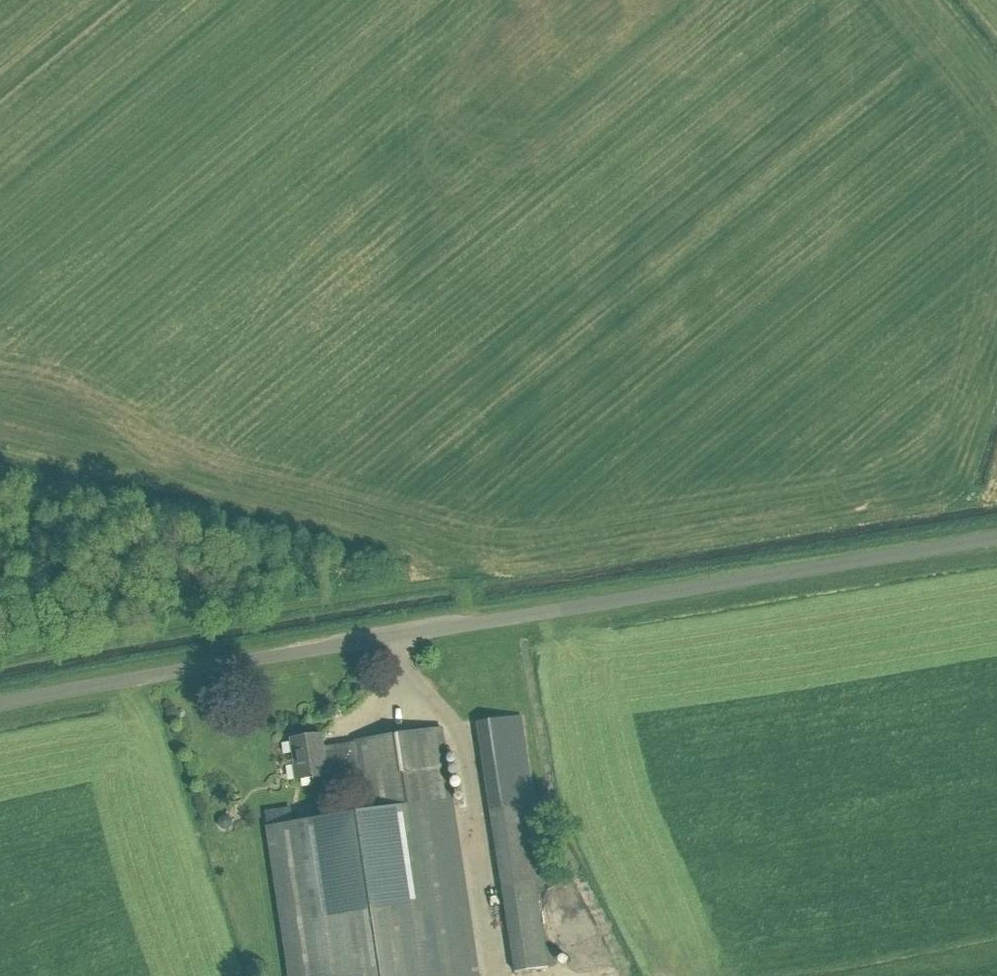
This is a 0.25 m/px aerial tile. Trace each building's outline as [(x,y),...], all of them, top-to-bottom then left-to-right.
[(544,871),(531,789),(520,717),(478,723),(517,975),(545,971),(530,873),(544,871)] [(440,728),(321,747),(319,733),(290,737),(297,782),(328,777),(328,775),(339,774),(342,787),(357,785),(362,814),(268,828),(291,975),(478,975),(465,891),(440,728)]
